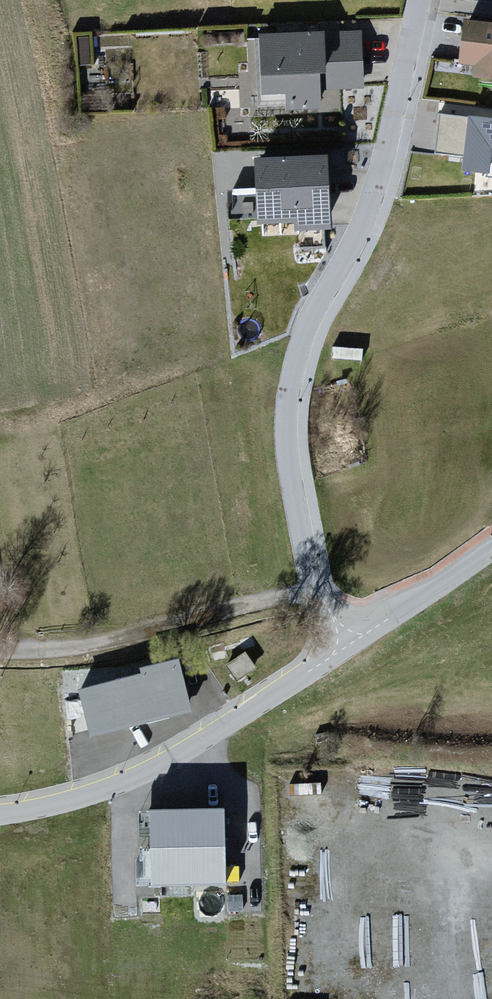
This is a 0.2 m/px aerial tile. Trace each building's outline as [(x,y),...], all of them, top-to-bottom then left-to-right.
[(470,23),(466,69),(479,70),(478,83),(491,84),(491,25),(470,23)] [(371,32),(262,35),(265,101),(293,100),(293,115),(328,114),(327,88),(382,86),(394,55),(371,32)] [(436,152),(459,155),(464,114),(442,111),(436,152)] [(466,181),(491,182),(491,126),(468,125),(466,181)] [(306,237),(338,236),(334,159),(258,163),(261,229),(305,226),(306,237)] [(142,673),(78,691),(90,738),(192,713),(178,658),(140,668),(142,673)] [(225,809),(150,811),(153,887),(226,885),(225,809)]
